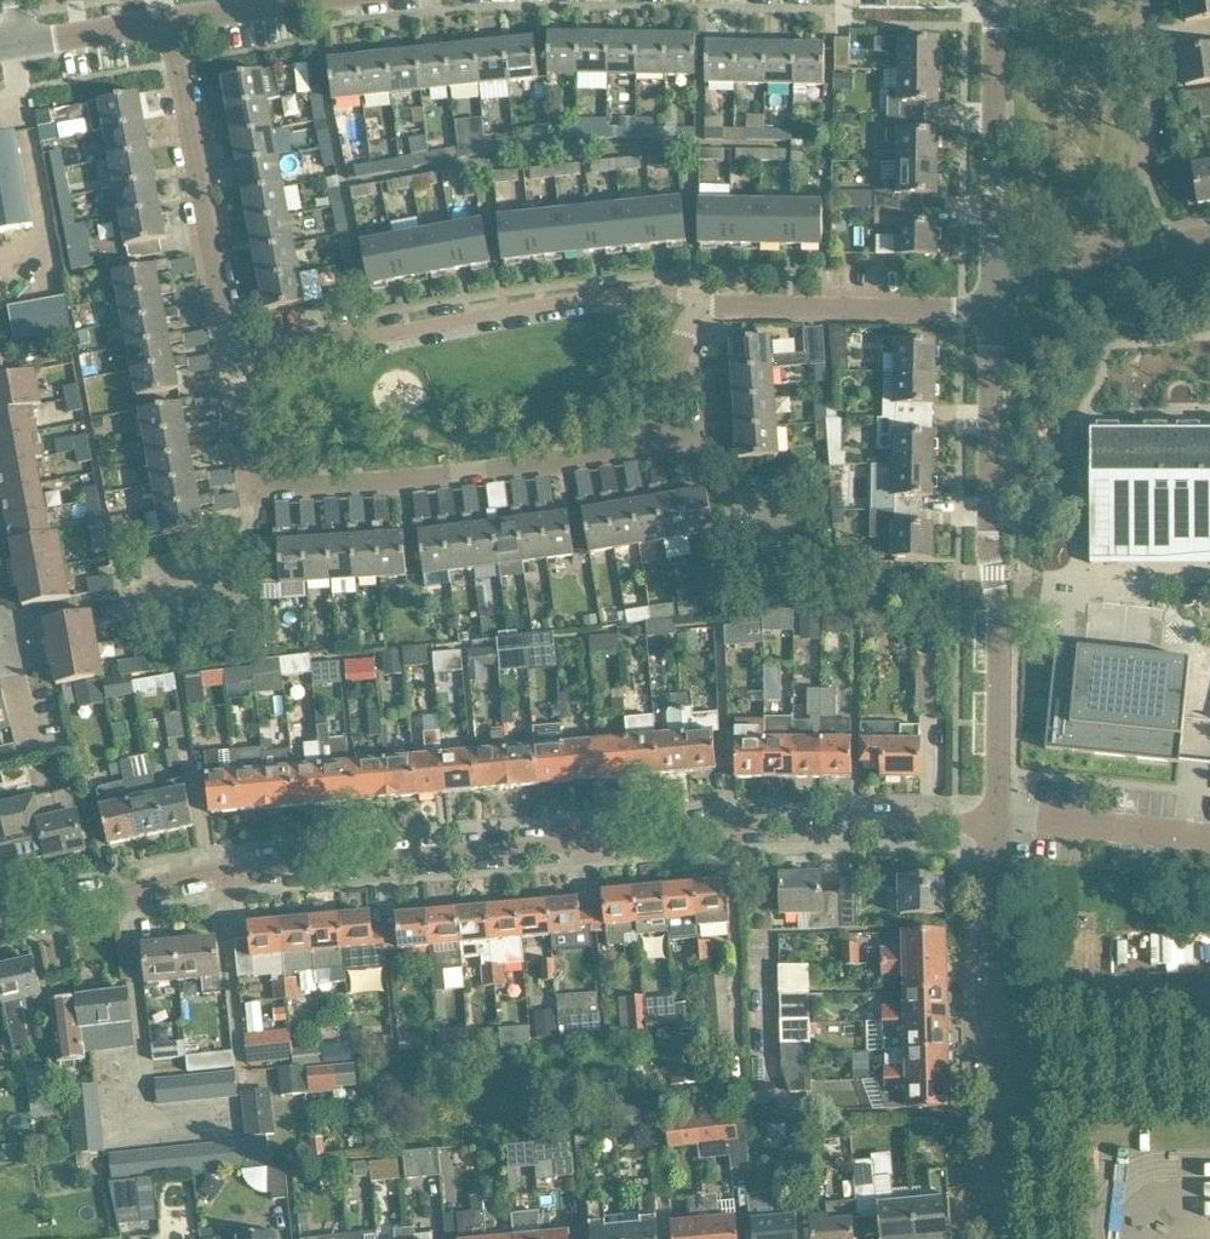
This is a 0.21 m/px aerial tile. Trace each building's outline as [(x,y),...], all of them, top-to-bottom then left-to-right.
[(1186,22),(1209,19),(1209,0),(1183,0),(1186,22)] [(548,75),(578,75),(579,35),(549,35),(548,75)] [(578,75),(607,76),(608,36),(579,35),(578,75)] [(607,76),(637,76),(637,36),(608,36),(607,76)] [(637,76),(666,77),(667,36),(637,36),(637,76)] [(667,36),(666,77),(696,77),(696,37),(667,36)] [(535,39),(505,42),(509,82),(539,79),(535,39)] [(835,39),(835,63),(835,71),(850,71),(851,39),(835,39)] [(899,53),(899,71),(939,71),(940,40),(875,39),(875,53),(899,53)] [(505,42),(476,45),(481,85),(509,82),(505,42)] [(706,84),(735,85),(736,45),(707,44),(706,84)] [(476,45),(447,49),(451,88),(481,85),(476,45)] [(735,85),(764,85),(765,45),(736,45),(735,85)] [(764,85),(794,86),(794,46),(765,45),(764,85)] [(794,46),(794,86),(824,86),(825,46),(794,46)] [(1205,49),(1181,53),(1186,86),(1209,83),(1209,48),(1205,49)] [(447,49),(418,52),(422,92),(451,88),(447,49)] [(418,52),(388,55),(392,95),(422,92),(418,52)] [(388,55),(358,58),(363,98),(392,95),(388,55)] [(363,98),(358,58),(329,61),(333,101),(363,98)] [(309,63),(312,93),(323,92),(319,61),(309,63)] [(223,78),(229,109),(268,101),(281,99),(276,69),(223,78)] [(888,89),(887,116),(901,116),(901,102),(939,103),(939,71),(899,71),(899,89),(888,89)] [(1209,90),(1182,94),(1184,108),(1200,106),(1202,119),(1209,117),(1209,91),(1209,90)] [(323,92),(312,93),(315,122),(326,120),(324,109),(323,92)] [(100,101),(88,104),(94,133),(105,131),(145,124),(139,94),(100,101)] [(229,109),(234,139),(273,131),(268,101),(229,109)] [(36,113),(39,127),(53,125),(50,111),(36,113)] [(898,145),(898,162),(938,163),(939,132),(901,132),(901,116),(887,116),(887,145),(898,145)] [(606,122),(577,122),(576,132),(594,132),(594,141),(605,141),(606,122)] [(822,141),(832,141),(832,123),(822,123),(822,141)] [(55,124),(53,125),(39,127),(41,138),(57,135),(55,124)] [(105,131),(111,160),(150,153),(145,124),(105,131)] [(678,129),(677,140),(695,140),(695,129),(678,129)] [(705,140),(723,141),(724,130),(706,129),(705,140)] [(318,132),(322,150),(332,148),(329,130),(318,132)] [(636,140),(636,130),(618,130),(618,141),(636,140)] [(653,130),(636,130),(636,140),(654,140),(653,130)] [(234,139),(239,166),(278,159),(273,131),(234,139)] [(576,141),(576,132),(559,131),(558,142),(576,141)] [(766,141),(765,131),(747,131),(747,141),(766,141)] [(784,131),(765,131),(766,141),(784,141),(784,131)] [(594,132),(576,132),(576,141),(594,141),(594,132)] [(0,137),(0,248),(3,248),(0,232),(32,226),(16,134),(0,137)] [(532,135),(515,138),(517,149),(534,145),(532,135)] [(50,152),(54,170),(65,168),(61,149),(63,149),(62,147),(65,147),(63,138),(49,141),(51,152),(50,152)] [(517,149),(515,138),(497,141),(499,152),(517,149)] [(791,141),(791,150),(791,166),(803,166),(803,141),(791,141)] [(469,147),(470,157),(488,154),(486,143),(469,147)] [(346,168),(359,166),(357,145),(344,146),(346,168)] [(332,148),(322,150),(325,167),(336,165),(332,148)] [(736,160),(760,161),(761,150),(736,149),(736,160)] [(699,160),(724,160),(724,150),(700,150),(699,160)] [(761,150),(760,161),(785,161),(785,150),(761,150)] [(446,151),(429,154),(431,165),(448,161),(446,151)] [(111,160),(116,189),(156,182),(150,153),(111,160)] [(431,165),(429,154),(412,157),(413,168),(431,165)] [(678,154),(653,156),(654,167),(679,164),(678,154)] [(640,157),(616,160),(617,171),(641,168),(640,157)] [(239,166),(245,196),(284,187),(278,159),(239,166)] [(617,171),(616,160),(591,163),(592,174),(617,171)] [(389,161),(372,165),(374,175),(391,172),(389,161)] [(876,192),(876,208),(900,209),(900,195),(938,195),(938,163),(898,162),(898,181),(887,180),(887,192),(876,192)] [(579,163),(554,166),(555,177),(580,174),(579,163)] [(1192,166),(1195,187),(1187,188),(1189,206),(1198,205),(1198,206),(1209,204),(1209,164),(1192,166)] [(374,175),(372,165),(354,168),(356,178),(374,175)] [(555,177),(554,166),(529,169),(531,180),(555,177)] [(473,167),(448,171),(450,182),(475,177),(473,167)] [(54,170),(59,200),(71,197),(65,168),(54,170)] [(494,173),(495,184),(519,181),(518,171),(494,173)] [(436,173),(412,178),(414,188),(438,184),(436,173)] [(414,188),(412,178),(388,182),(390,193),(414,188)] [(116,189),(122,219),(161,211),(156,182),(116,189)] [(351,189),(353,200),(377,195),(375,185),(351,189)] [(245,196),(250,225),(289,217),(284,187),(245,196)] [(330,191),(333,208),(344,206),(340,188),(330,191)] [(854,192),(832,191),(832,208),(854,208),(854,192)] [(59,200),(65,229),(76,227),(76,224),(71,197),(59,200)] [(682,199),(651,203),(656,246),(687,242),(682,199)] [(699,245),(730,245),(730,202),(699,202),(699,245)] [(730,245),(761,246),(761,202),(730,202),(730,245)] [(761,246),(791,246),(792,203),(761,202),(761,246)] [(651,203),(621,206),(625,249),(656,246),(651,203)] [(792,203),(791,246),(822,247),(823,203),(792,203)] [(344,206),(333,208),(337,225),(347,223),(344,206)] [(621,206),(590,209),(595,252),(625,249),(621,206)] [(900,209),(876,208),(875,225),(886,225),(886,237),(897,237),(897,255),(937,256),(937,224),(924,224),(924,209),(900,209)] [(590,209),(560,212),(564,255),(595,252),(590,209)] [(161,211),(122,219),(127,246),(160,240),(166,239),(161,211)] [(560,212),(529,216),(533,259),(564,255),(560,212)] [(533,259),(529,216),(498,219),(503,262),(533,259)] [(250,225),(255,253),(294,245),(289,217),(250,225)] [(483,221),(453,227),(461,270),(491,264),(483,221)] [(76,227),(65,229),(72,270),(94,265),(86,222),(76,224),(76,227)] [(453,227),(422,233),(430,275),(461,270),(453,227)] [(422,233),(392,238),(400,281),(430,275),(422,233)] [(400,281),(392,238),(362,244),(369,286),(400,281)] [(162,253),(160,240),(127,246),(129,259),(162,253)] [(255,253),(260,282),(300,275),(294,245),(255,253)] [(341,248),(344,265),(355,263),(352,246),(341,248)] [(114,274),(119,300),(160,292),(159,287),(156,272),(170,269),(168,260),(154,263),(155,267),(114,274)] [(355,263),(344,265),(348,283),(358,281),(355,263)] [(300,275),(260,282),(266,311),(305,303),(300,275)] [(119,300),(124,324),(165,316),(164,311),(161,297),(175,294),(173,284),(159,287),(160,292),(119,300)] [(124,324),(128,348),(170,340),(169,335),(166,321),(180,318),(178,308),(164,311),(165,316),(124,324)] [(830,328),(833,359),(835,372),(848,371),(845,327),(830,328)] [(731,341),(733,371),(773,368),(816,366),(827,365),(825,352),(823,328),(804,330),(806,354),(772,357),(771,338),(731,341)] [(128,348),(133,373),(174,364),(173,359),(171,344),(184,342),(183,333),(169,335),(170,340),(128,348)] [(56,343),(58,357),(72,354),(70,341),(56,343)] [(884,374),(895,375),(935,375),(936,342),(885,341),(884,355),(884,374)] [(95,355),(82,358),(84,368),(97,366),(95,355)] [(174,364),(133,373),(138,397),(179,390),(175,369),(189,366),(187,357),(173,359),(174,364)] [(31,407),(32,408),(39,407),(33,374),(5,379),(1,358),(0,359),(0,413),(31,407)] [(828,383),(827,365),(816,366),(818,384),(828,383)] [(733,371),(735,401),(775,400),(773,368),(733,371)] [(935,405),(935,375),(895,375),(894,393),(883,392),(883,421),(897,421),(911,421),(911,405),(935,405)] [(64,387),(66,401),(80,398),(78,384),(64,387)] [(80,398),(66,401),(69,413),(83,411),(80,398)] [(140,412),(145,437),(186,429),(186,425),(183,410),(197,407),(195,398),(181,401),(181,404),(140,412)] [(735,401),(737,429),(777,427),(775,400),(735,401)] [(826,405),(826,406),(827,420),(838,420),(838,414),(838,404),(826,405)] [(815,407),(816,424),(827,423),(827,420),(826,406),(815,407)] [(36,433),(32,408),(31,407),(0,413),(0,440),(36,433)] [(829,441),(828,441),(829,443),(837,443),(838,420),(827,420),(827,423),(829,441)] [(935,434),(911,433),(911,421),(897,421),(883,421),(882,448),(893,448),(893,466),(934,467),(935,434)] [(145,437),(149,461),(191,454),(190,449),(187,434),(202,431),(200,422),(186,425),(186,429),(145,437)] [(818,442),(828,441),(829,441),(827,423),(816,424),(818,442)] [(1091,425),(1091,564),(1209,554),(1209,425),(1091,425)] [(777,427),(737,429),(739,459),(779,457),(777,427)] [(4,464),(33,459),(34,462),(41,460),(36,433),(0,440),(0,443),(4,464)] [(73,437),(75,450),(89,447),(87,435),(73,437)] [(149,461),(154,485),(195,478),(194,473),(192,458),(205,456),(204,446),(190,449),(191,454),(149,461)] [(89,447),(75,450),(78,464),(92,461),(89,447)] [(847,453),(830,453),(831,465),(846,465),(847,453)] [(2,493),(38,486),(34,462),(33,459),(4,464),(0,464),(0,481),(2,493)] [(882,483),(881,511),(895,511),(896,496),(934,497),(934,467),(893,466),(893,483),(882,483)] [(154,485),(158,510),(200,502),(199,497),(196,483),(210,480),(208,471),(194,473),(195,478),(154,485)] [(830,478),(832,511),(844,511),(841,478),(830,478)] [(674,482),(677,496),(681,495),(689,536),(714,532),(707,491),(686,494),(684,480),(674,482)] [(650,486),(652,500),(657,499),(665,540),(689,536),(681,495),(677,496),(662,498),(660,485),(650,486)] [(2,493),(7,519),(43,512),(38,486),(2,493)] [(81,490),(84,504),(98,501),(96,487),(81,490)] [(626,490),(628,504),(633,503),(640,544),(665,540),(657,499),(652,500),(638,503),(635,489),(626,490)] [(601,495),(604,508),(609,508),(616,549),(640,544),(633,503),(628,504),(613,507),(611,493),(601,495)] [(200,502),(158,510),(163,535),(204,528),(200,507),(214,504),(213,495),(199,497),(200,502)] [(609,508),(604,508),(589,511),(586,497),(577,499),(580,513),(583,512),(590,553),(616,549),(609,508)] [(98,501),(84,504),(87,516),(101,513),(98,501)] [(536,504),(538,518),(543,518),(548,559),(574,556),(569,514),(547,517),(546,503),(536,504)] [(512,508),(514,521),(519,521),(524,563),(548,559),(543,518),(538,518),(523,520),(521,506),(512,508)] [(487,511),(489,525),(494,524),(500,566),(501,579),(525,576),(524,563),(519,521),(514,521),(499,523),(497,510),(487,511)] [(844,511),(832,511),(833,530),(846,528),(844,511)] [(895,511),(881,511),(881,540),(892,540),(892,557),(908,557),(932,558),(933,526),(895,525),(895,511)] [(7,519),(12,544),(48,537),(48,536),(43,512),(7,519)] [(463,514),(465,528),(470,527),(475,569),(500,566),(494,524),(489,525),(474,527),(472,513),(463,514)] [(123,516),(111,519),(114,532),(125,530),(123,516)] [(438,517),(440,531),(445,531),(450,572),(475,569),(470,527),(465,528),(450,530),(448,516),(438,517)] [(445,531),(440,531),(425,533),(423,519),(414,520),(416,535),(419,534),(425,576),(450,572),(445,531)] [(373,523),(373,537),(379,536),(381,578),(407,577),(404,535),(383,536),(382,522),(376,522),(373,523)] [(348,524),(349,538),(354,538),(356,580),(381,578),(379,536),(373,537),(359,538),(358,523),(348,524)] [(108,551),(103,524),(88,526),(93,554),(108,551)] [(323,526),(324,540),(329,540),(332,581),(356,580),(354,538),(349,538),(334,539),(333,525),(323,526)] [(299,527),(300,541),(305,541),(307,583),(332,581),(329,540),(324,540),(309,541),(308,527),(299,527)] [(305,541),(300,541),(285,542),(284,528),(273,529),(274,536),(259,537),(262,586),(307,583),(305,541)] [(9,570),(10,576),(65,566),(59,534),(48,536),(48,537),(12,544),(16,568),(9,570)] [(65,566),(10,576),(12,582),(19,581),(24,607),(71,598),(65,566)] [(116,589),(113,576),(87,581),(90,594),(116,589)] [(649,607),(651,621),(676,617),(674,603),(649,607)] [(130,619),(127,605),(101,610),(104,624),(130,619)] [(628,624),(651,621),(649,607),(626,610),(628,624)] [(795,610),(764,613),(764,614),(765,624),(765,631),(794,631),(795,610)] [(43,648),(44,654),(98,644),(92,612),(45,621),(50,647),(43,648)] [(596,615),(586,617),(587,625),(598,624),(596,615)] [(735,625),(734,625),(736,645),(766,643),(765,631),(765,624),(735,625)] [(696,632),(683,634),(685,650),(698,648),(696,632)] [(553,633),(525,636),(526,650),(554,647),(553,633)] [(602,636),(591,637),(591,646),(620,644),(619,634),(602,636)] [(525,636),(502,638),(504,652),(526,650),(525,636)] [(355,638),(345,639),(346,648),(356,647),(355,638)] [(98,644),(44,654),(45,661),(52,659),(57,686),(104,677),(98,644)] [(468,650),(470,667),(497,664),(495,648),(468,650)] [(1180,737),(1182,738),(1190,661),(1056,648),(1051,703),(1047,741),(1046,751),(1178,764),(1180,737)] [(465,652),(438,654),(439,673),(466,672),(465,652)] [(311,656),(284,660),(285,675),(285,678),(313,675),(312,668),(312,666),(311,656)] [(916,714),(935,715),(935,656),(917,656),(916,714)] [(118,664),(120,676),(130,675),(145,673),(143,660),(118,664)] [(255,663),(256,669),(257,678),(285,675),(284,660),(255,663)] [(324,665),(312,666),(312,668),(313,675),(314,688),(326,687),(324,665)] [(257,678),(256,669),(227,672),(229,686),(257,683),(257,678)] [(767,671),(767,705),(781,705),(781,671),(767,671)] [(201,673),(185,674),(188,705),(205,703),(201,673)] [(120,676),(102,679),(105,698),(133,694),(130,675),(120,676)] [(101,683),(76,688),(79,702),(104,698),(101,683)] [(795,722),(794,739),(794,778),(822,778),(823,690),(809,690),(808,717),(810,717),(810,722),(795,722)] [(837,690),(823,690),(822,778),(852,778),(852,720),(837,720),(837,690)] [(12,727),(3,691),(0,691),(0,730),(12,727)] [(560,703),(559,703),(561,720),(571,719),(569,692),(559,692),(560,703)] [(692,693),(680,694),(687,772),(717,770),(714,733),(720,732),(718,713),(693,715),(692,693)] [(669,735),(656,736),(659,775),(687,772),(680,694),(670,695),(671,711),(667,716),(669,735)] [(625,714),(623,697),(612,698),(613,715),(625,714)] [(634,697),(623,697),(625,714),(635,713),(634,697)] [(502,708),(503,724),(515,723),(514,707),(502,708)] [(180,712),(165,715),(168,738),(184,736),(180,712)] [(369,713),(371,739),(382,738),(381,712),(369,713)] [(449,712),(438,714),(440,730),(451,729),(449,712)] [(764,717),(764,719),(766,719),(765,778),(794,778),(794,739),(795,722),(795,716),(764,717)] [(269,717),(261,717),(262,729),(270,728),(269,717)] [(766,719),(764,719),(736,719),(736,779),(765,778),(766,719)] [(319,742),(325,804),(354,801),(351,762),(349,737),(330,740),(328,724),(318,725),(319,742)] [(901,740),(862,741),(861,764),(882,764),(882,778),(921,778),(920,726),(901,726),(901,740)] [(477,751),(471,752),(475,791),(509,788),(505,749),(506,749),(505,730),(491,732),(493,750),(477,751)] [(426,756),(414,757),(417,796),(444,793),(441,754),(443,754),(441,731),(424,732),(426,756)] [(656,736),(627,738),(630,778),(642,777),(642,776),(659,775),(656,736)] [(627,738),(598,740),(602,780),(620,778),(620,779),(630,778),(627,738)] [(261,740),(261,749),(263,748),(268,809),(279,808),(297,806),(293,767),(291,749),(273,750),(272,739),(261,740)] [(592,741),(563,744),(566,783),(602,780),(598,740),(592,741)] [(306,766),(293,767),(297,806),(325,804),(319,742),(304,744),(306,766)] [(563,744),(535,746),(538,785),(566,783),(563,744)] [(535,746),(506,749),(505,749),(509,788),(538,785),(535,746)] [(177,748),(166,750),(169,767),(180,764),(177,748)] [(261,749),(234,751),(240,811),(257,810),(268,809),(263,748),(261,749)] [(240,811),(234,751),(206,753),(211,814),(240,811)] [(471,752),(443,754),(441,754),(444,793),(475,791),(471,752)] [(414,757),(385,759),(388,799),(400,798),(400,797),(417,796),(414,757)] [(385,759),(351,762),(354,801),(378,799),(378,800),(388,799),(385,759)] [(119,762),(124,781),(128,801),(137,838),(134,839),(134,840),(163,833),(163,832),(165,832),(157,795),(155,795),(151,776),(135,780),(130,760),(119,762)] [(171,792),(157,795),(165,832),(163,832),(163,833),(194,826),(184,779),(169,783),(171,792)] [(137,838),(128,801),(124,781),(100,787),(97,792),(109,845),(134,840),(134,839),(137,838)] [(0,802),(0,864),(1,867),(47,856),(47,860),(86,851),(71,789),(37,797),(36,794),(0,802)] [(841,929),(840,900),(822,900),(821,875),(781,876),(781,885),(780,885),(781,915),(809,914),(810,930),(841,929)] [(886,878),(887,891),(900,890),(901,915),(945,914),(944,877),(886,878)] [(840,880),(840,900),(841,929),(858,928),(857,879),(840,880)] [(725,881),(694,884),(698,927),(729,925),(725,881)] [(694,884),(665,886),(668,931),(669,941),(699,938),(698,927),(694,884)] [(665,886),(634,889),(639,934),(668,931),(665,886)] [(639,934),(634,889),(603,892),(605,911),(595,911),(598,948),(627,945),(626,935),(639,934)] [(579,899),(548,902),(551,936),(592,932),(590,912),(580,913),(579,899)] [(548,902),(518,904),(521,939),(551,936),(548,902)] [(518,904),(487,907),(495,985),(506,984),(504,963),(524,962),(521,939),(518,904)] [(487,907),(458,910),(462,958),(481,956),(482,965),(481,965),(483,986),(495,985),(487,907)] [(430,947),(434,991),(446,990),(444,970),(463,968),(462,958),(458,910),(427,912),(430,947)] [(341,915),(344,949),(343,949),(345,973),(376,971),(386,970),(384,951),(385,951),(383,930),(373,931),(371,912),(341,915)] [(389,950),(430,947),(427,912),(397,915),(398,929),(388,930),(389,950)] [(341,915),(310,918),(316,970),(332,969),(333,982),(346,981),(345,973),(343,949),(344,949),(341,915)] [(287,978),(286,978),(288,999),(298,998),(297,977),(295,977),(295,972),(316,970),(310,918),(281,920),(284,955),(287,978)] [(284,955),(281,920),(249,923),(253,977),(273,975),(275,1000),(288,999),(286,978),(287,978),(284,955)] [(883,948),(883,964),(946,963),(945,933),(904,934),(905,947),(883,948)] [(172,981),(180,981),(176,942),(174,942),(174,936),(158,937),(159,944),(144,945),(148,984),(172,981)] [(176,942),(180,981),(202,979),(204,995),(221,993),(217,939),(176,942)] [(699,941),(701,962),(713,961),(711,940),(699,941)] [(843,945),(844,965),(859,965),(858,945),(843,945)] [(542,960),(544,980),(556,979),(554,959),(542,960)] [(39,984),(34,960),(0,968),(0,985),(5,1005),(10,1029),(14,1049),(31,1045),(21,1002),(42,996),(39,984)] [(906,978),(906,992),(947,991),(946,963),(883,964),(884,978),(906,978)] [(780,965),(781,995),(810,995),(809,964),(780,965)] [(706,974),(710,1027),(711,1033),(730,1031),(725,972),(706,974)] [(884,1008),(884,1023),(947,1021),(947,1006),(952,1003),(952,996),(947,993),(947,991),(906,992),(907,1008),(884,1008)] [(128,992),(78,998),(82,1028),(88,1028),(103,1026),(118,1024),(132,1023),(128,992)] [(646,1029),(644,1007),(643,995),(628,997),(632,1030),(646,1029)] [(781,995),(781,1021),(810,1021),(810,995),(781,995)] [(82,1028),(78,998),(51,1001),(58,1063),(86,1060),(85,1053),(91,1052),(88,1028),(82,1028)] [(558,1017),(560,1036),(602,1032),(599,1005),(583,1006),(584,1011),(558,1013),(558,1017)] [(690,1006),(676,1007),(678,1031),(693,1030),(690,1006)] [(677,1025),(675,1010),(653,1012),(654,1028),(677,1025)] [(553,1012),(534,1014),(537,1039),(556,1038),(553,1012)] [(826,1012),(814,1012),(815,1021),(826,1021),(826,1012)] [(781,1021),(781,1045),(811,1045),(810,1021),(781,1021)] [(947,1021),(884,1023),(885,1052),(948,1050),(948,1048),(953,1045),(953,1038),(948,1035),(947,1021)] [(135,1046),(132,1023),(118,1024),(121,1048),(135,1046)] [(106,1050),(121,1048),(118,1024),(103,1026),(106,1050)] [(103,1026),(88,1028),(91,1052),(106,1050),(103,1026)] [(373,1026),(351,1028),(353,1051),(375,1049),(373,1026)] [(530,1027),(515,1028),(517,1047),(532,1046),(530,1027)] [(467,1030),(439,1032),(440,1050),(469,1048),(467,1030)] [(666,1036),(671,1085),(698,1082),(693,1033),(666,1036)] [(293,1051),(291,1038),(257,1042),(259,1064),(294,1060),(293,1051)] [(421,1050),(421,1038),(400,1039),(400,1051),(421,1050)] [(154,1060),(187,1056),(185,1040),(153,1044),(154,1060)] [(352,1044),(322,1046),(322,1049),(323,1064),(353,1062),(352,1044)] [(781,1045),(782,1069),(811,1068),(811,1045),(781,1045)] [(322,1049),(293,1051),(294,1060),(294,1066),(304,1065),(304,1066),(323,1064),(322,1049)] [(876,1072),(876,1082),(949,1080),(949,1065),(954,1062),(953,1054),(948,1052),(948,1050),(885,1052),(886,1067),(880,1067),(876,1072)] [(187,1056),(188,1072),(235,1067),(233,1051),(187,1056)] [(278,1068),(281,1095),(307,1093),(304,1066),(304,1065),(294,1066),(278,1068)] [(309,1069),(310,1089),(356,1085),(355,1065),(309,1069)] [(811,1068),(782,1069),(790,1093),(812,1092),(811,1068)] [(236,1072),(222,1073),(225,1098),(238,1096),(236,1072)] [(222,1073),(209,1075),(211,1099),(225,1098),(222,1073)] [(209,1075),(195,1076),(198,1101),(211,1099),(209,1075)] [(195,1076),(182,1077),(185,1102),(198,1101),(195,1076)] [(182,1077),(169,1079),(171,1103),(185,1102),(182,1077)] [(171,1103),(169,1079),(155,1080),(158,1105),(171,1103)] [(949,1080),(876,1082),(887,1109),(950,1108),(950,1105),(955,1102),(954,1095),(949,1092),(949,1080)] [(69,1087),(70,1100),(99,1098),(98,1084),(69,1087)] [(751,1088),(754,1105),(777,1102),(774,1085),(751,1088)] [(248,1141),(243,1141),(246,1166),(271,1164),(267,1135),(274,1134),(269,1094),(255,1096),(255,1091),(243,1092),(248,1141)] [(70,1100),(72,1114),(100,1111),(99,1098),(70,1100)] [(72,1114),(73,1127),(102,1125),(100,1111),(72,1114)] [(737,1142),(729,1143),(732,1171),(748,1169),(745,1141),(754,1140),(751,1115),(735,1117),(737,1142)] [(698,1146),(729,1143),(737,1142),(735,1117),(696,1121),(698,1146)] [(911,1120),(911,1138),(936,1137),(935,1119),(911,1120)] [(671,1149),(698,1146),(696,1121),(668,1124),(671,1149)] [(73,1127),(74,1141),(103,1138),(102,1125),(73,1127)] [(596,1132),(576,1134),(577,1145),(597,1143),(596,1132)] [(103,1138),(74,1141),(75,1154),(104,1151),(103,1138)] [(243,1141),(230,1143),(233,1168),(246,1166),(243,1141)] [(230,1143),(217,1144),(219,1169),(233,1168),(230,1143)] [(536,1163),(555,1162),(556,1178),(574,1177),(572,1143),(535,1145),(535,1147),(536,1161),(536,1163)] [(217,1144),(203,1145),(206,1171),(219,1169),(217,1144)] [(535,1144),(509,1145),(510,1169),(537,1167),(536,1163),(536,1161),(535,1147),(535,1145),(535,1144)] [(203,1145),(190,1147),(193,1172),(206,1171),(203,1145)] [(190,1147),(176,1148),(179,1174),(193,1172),(190,1147)] [(176,1148),(163,1150),(166,1175),(179,1174),(176,1148)] [(438,1149),(403,1152),(406,1179),(440,1176),(438,1149)] [(163,1150),(150,1151),(152,1176),(166,1175),(163,1150)] [(150,1151),(136,1153),(139,1178),(152,1176),(150,1151)] [(136,1153),(123,1154),(126,1179),(139,1178),(136,1153)] [(126,1179),(123,1154),(110,1155),(112,1181),(126,1179)] [(371,1158),(346,1159),(347,1177),(372,1175),(371,1158)] [(398,1159),(374,1161),(376,1176),(400,1173),(398,1159)] [(853,1165),(856,1201),(857,1201),(858,1214),(878,1212),(880,1238),(916,1238),(911,1190),(892,1192),(891,1177),(876,1178),(874,1163),(853,1165)] [(269,1166),(271,1190),(272,1199),(288,1198),(285,1164),(269,1166)] [(913,1204),(916,1238),(953,1238),(946,1171),(929,1173),(931,1186),(913,1188),(914,1204),(913,1204)] [(138,1182),(110,1185),(118,1224),(142,1222),(138,1182)] [(703,1197),(708,1238),(739,1238),(737,1220),(736,1220),(734,1200),(718,1202),(717,1196),(703,1197)] [(703,1197),(689,1198),(691,1224),(672,1225),(673,1238),(708,1238),(703,1197)] [(754,1234),(754,1238),(799,1238),(796,1217),(794,1197),(777,1199),(777,1203),(751,1206),(754,1234)] [(485,1205),(482,1206),(481,1198),(470,1199),(471,1205),(474,1205),(475,1211),(471,1212),(473,1238),(488,1238),(485,1205)] [(624,1223),(625,1238),(658,1238),(655,1199),(639,1200),(641,1212),(623,1213),(624,1223)] [(812,1229),(813,1238),(854,1238),(852,1220),(859,1220),(858,1214),(857,1201),(856,1201),(829,1203),(830,1215),(811,1217),(812,1229)] [(624,1223),(607,1224),(605,1204),(588,1205),(591,1238),(625,1238),(624,1223)] [(485,1205),(488,1238),(516,1238),(505,1238),(499,1232),(496,1232),(494,1205),(485,1205)] [(348,1233),(346,1209),(336,1210),(338,1233),(348,1233)] [(516,1238),(543,1238),(541,1215),(539,1215),(539,1211),(513,1213),(516,1238)] [(309,1213),(298,1213),(299,1224),(310,1224),(309,1213)] [(541,1215),(543,1238),(572,1238),(572,1232),(551,1234),(549,1214),(541,1215)] [(405,1229),(395,1230),(396,1238),(406,1238),(405,1229)] [(405,1229),(406,1238),(434,1238),(433,1232),(414,1234),(414,1229),(405,1229)]
